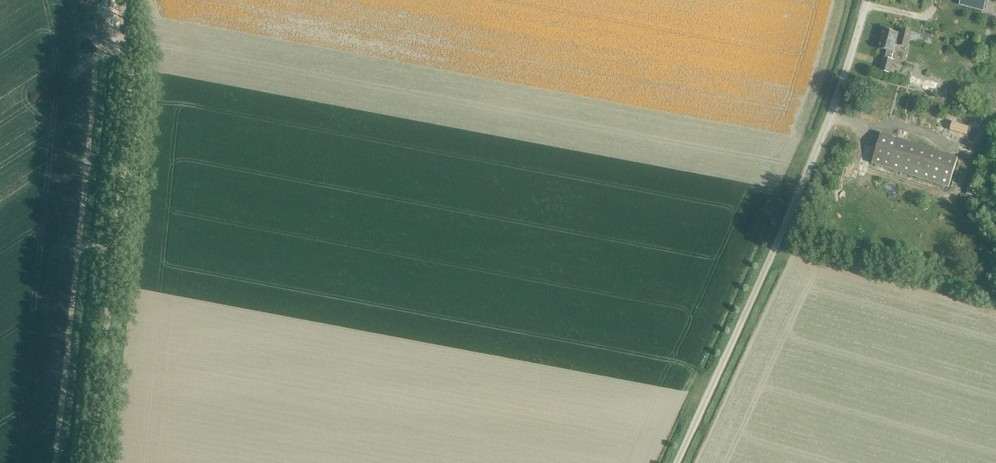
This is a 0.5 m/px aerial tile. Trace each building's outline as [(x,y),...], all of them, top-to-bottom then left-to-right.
[(884,58),(880,72),(890,74),(893,61),(891,60),(895,45),(907,48),(911,33),(902,31),(901,35),(883,30),(878,48),(887,51),(885,58),(884,58)] [(881,134),(872,164),(948,188),(958,158),(881,134)]
